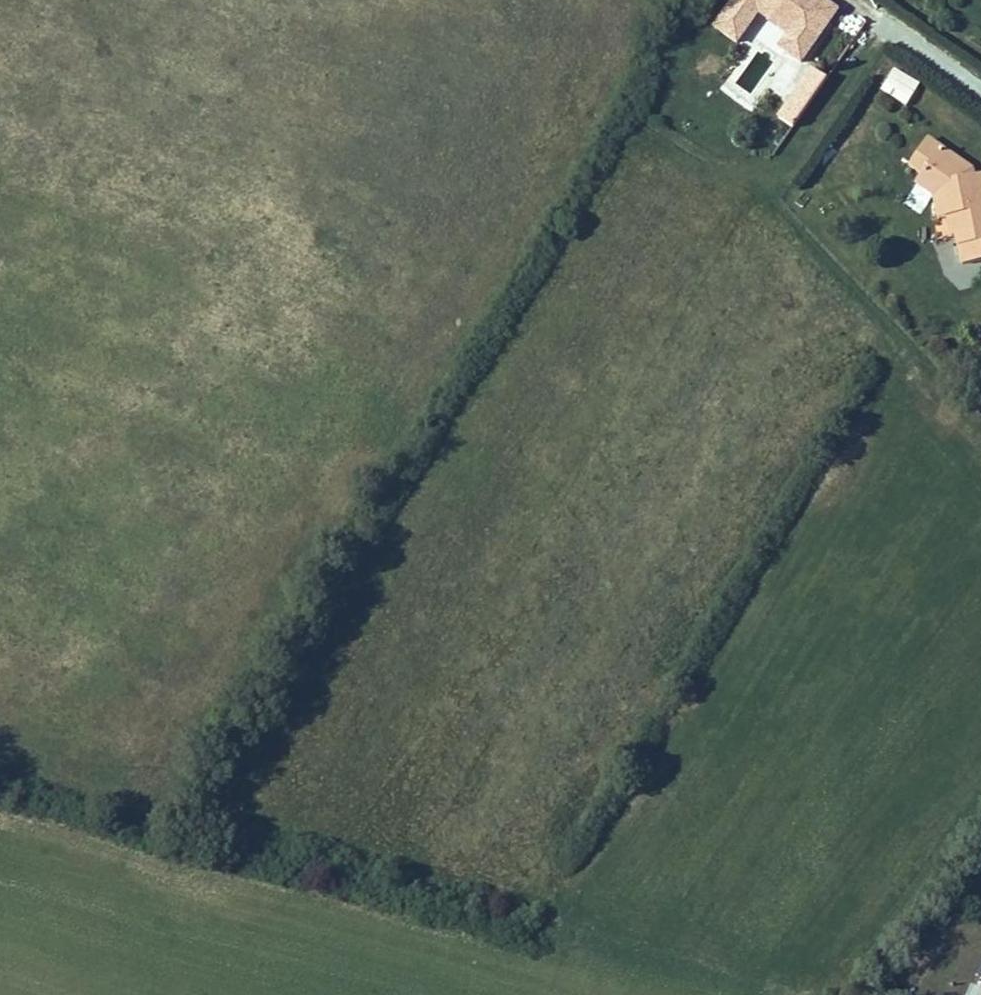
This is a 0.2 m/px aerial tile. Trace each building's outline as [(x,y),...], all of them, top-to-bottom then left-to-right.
[(712,24),(734,39),(755,8),(761,0),(729,0),(712,24)] [(755,8),(785,29),(793,18),(767,0),(761,0),(755,8)] [(793,18),(785,29),(775,43),(798,58),(826,17),(815,10),(822,0),(767,0),(793,18)] [(815,10),(826,17),(834,6),(826,0),(822,0),(815,10)] [(775,117),(793,129),(827,79),(809,67),(775,117)] [(893,67),(878,90),(907,108),(921,85),(893,67)] [(770,90),(786,100),(796,83),(780,73),(770,90)] [(928,141),(909,167),(922,176),(924,172),(943,186),(948,217),(952,238),(957,237),(963,266),(980,263),(980,177),(974,179),(972,170),(928,141)] [(916,184),(933,197),(937,220),(948,217),(943,186),(924,172),(922,176),(916,184)] [(971,985),(967,994),(980,994),(980,989),(971,985)]
